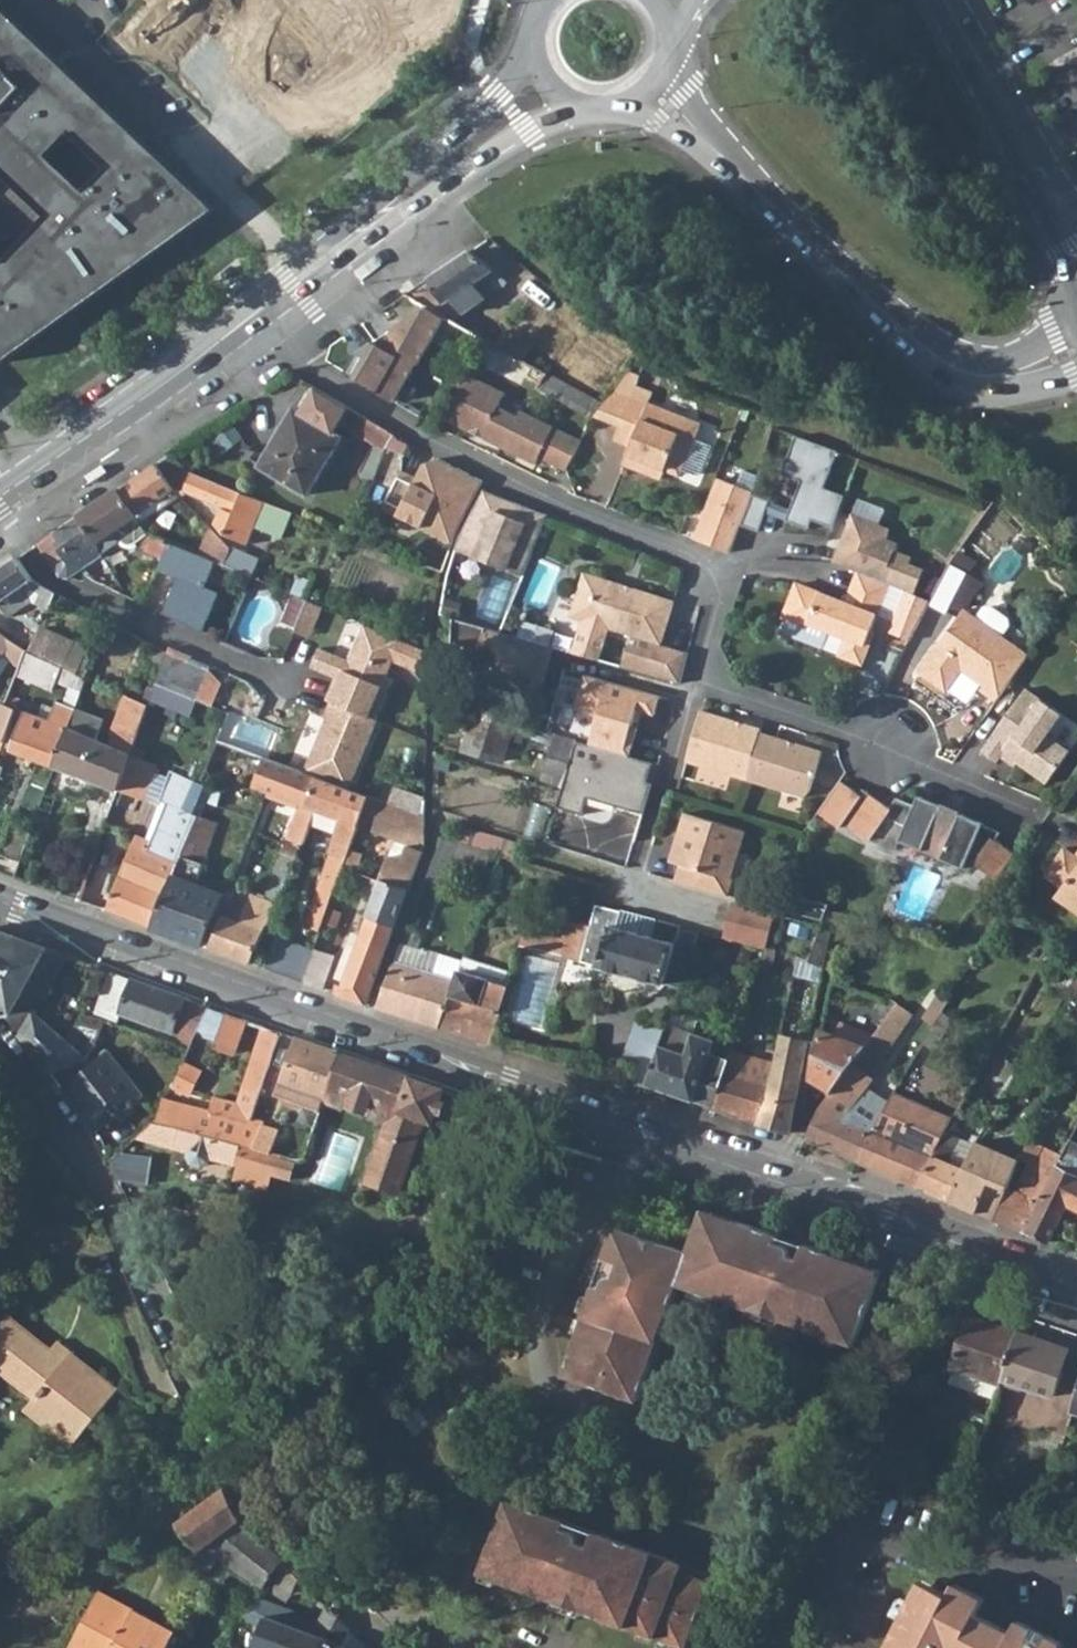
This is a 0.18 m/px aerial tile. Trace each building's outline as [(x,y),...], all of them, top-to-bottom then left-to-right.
[(215,209),(0,6),(0,171),(47,216),(2,263),(0,261),(0,360),(2,362),(215,209)] [(447,316),(454,320),(508,282),(470,250),(407,293),(414,297),(428,305),(447,316)] [(447,316),(428,305),(376,340),(360,352),(346,374),(394,402),(417,363),(418,364),(447,316)] [(628,372),(614,390),(602,406),(595,414),(620,424),(636,430),(630,445),(623,463),(661,478),(664,469),(678,475),(681,469),(694,474),(698,472),(708,448),(706,444),(693,438),(699,424),(647,403),(651,393),(634,386),(638,376),(628,372)] [(505,393),(467,374),(442,417),(535,464),(553,427),(521,411),(518,417),(498,407),(505,393)] [(602,406),(548,374),(538,389),(590,420),(595,414),(602,406)] [(261,466),(308,495),(343,436),(295,408),(261,466)] [(349,408),(339,424),(382,451),(383,451),(393,434),(392,434),(349,408)] [(636,430),(620,424),(614,439),(630,445),(636,430)] [(398,441),(393,434),(386,448),(402,455),(407,445),(398,441)] [(838,450),(797,436),(782,474),(801,481),(787,520),(809,528),(812,519),(833,526),(845,494),(824,487),(838,450)] [(223,536),(246,546),(253,528),(281,540),(291,513),(191,474),(171,453),(156,464),(173,489),(232,513),(223,536)] [(450,544),(480,482),(436,460),(421,465),(414,480),(399,472),(380,509),(450,544)] [(93,482),(111,469),(106,462),(88,475),(93,482)] [(728,463),(723,475),(756,487),(760,475),(728,463)] [(156,464),(118,489),(141,522),(178,494),(173,489),(156,464)] [(726,552),(729,552),(753,492),(719,479),(696,540),(726,552)] [(162,559),(169,541),(147,531),(141,522),(118,489),(78,516),(97,543),(115,530),(122,541),(130,548),(140,542),(142,550),(162,559)] [(546,515),(482,489),(459,538),(455,548),(460,550),(467,547),(488,556),(491,563),(523,575),(546,515)] [(762,526),(769,497),(753,493),(746,522),(762,526)] [(835,563),(859,573),(890,586),(905,592),(915,596),(925,572),(910,566),(912,560),(896,553),(899,546),(888,541),(890,536),(881,526),(855,515),(835,563)] [(64,569),(69,577),(102,555),(97,543),(78,516),(39,543),(59,573),(64,569)] [(102,555),(122,541),(115,530),(97,543),(102,555)] [(216,561),(225,565),(231,548),(214,531),(203,555),(216,561)] [(203,555),(169,541),(162,559),(157,569),(183,580),(179,589),(174,586),(162,614),(202,632),(219,596),(203,589),(216,561),(203,555)] [(467,547),(460,550),(491,563),(488,556),(467,547)] [(231,548),(225,565),(252,576),(263,580),(270,562),(231,548)] [(22,587),(31,601),(41,606),(45,598),(52,602),(56,593),(33,580),(17,557),(0,569),(0,602),(22,587)] [(932,603),(930,606),(949,614),(966,576),(948,568),(932,603)] [(840,657),(861,665),(866,653),(875,634),(870,632),(872,628),(890,586),(859,573),(846,603),(798,583),(784,617),(808,628),(811,622),(848,638),(845,645),(840,657)] [(660,645),(673,603),(630,590),(629,595),(621,592),(622,587),(609,583),(584,575),(570,617),(638,638),(635,648),(628,645),(622,667),(679,683),(687,654),(660,645)] [(31,601),(22,587),(0,602),(0,606),(8,617),(31,601)] [(888,634),(912,644),(930,606),(932,603),(915,596),(905,592),(888,634)] [(310,637),(322,606),(307,600),(295,630),(310,637)] [(977,619),(1001,636),(1009,626),(1008,619),(991,607),(985,608),(977,619)] [(1001,695),(1029,656),(1001,636),(977,619),(965,610),(920,672),(947,691),(962,669),(965,665),(972,670),(969,674),(985,685),(981,690),(997,701),(1001,695)] [(453,620),(450,680),(470,686),(474,671),(521,684),(519,691),(540,696),(547,671),(543,670),(545,664),(548,665),(553,647),(453,620)] [(334,677),(326,699),(331,701),(375,719),(393,680),(386,677),(392,661),(429,677),(429,652),(362,624),(347,661),(319,649),(311,667),(334,677)] [(35,655),(63,668),(72,648),(37,631),(29,651),(35,655)] [(2,657),(20,670),(27,653),(0,635),(0,660),(2,657)] [(157,682),(196,700),(208,671),(187,662),(190,656),(170,648),(167,653),(157,682)] [(54,691),(57,681),(63,668),(35,655),(25,678),(54,691)] [(969,674),(972,670),(965,665),(962,669),(969,674)] [(87,679),(63,668),(57,681),(81,693),(87,679)] [(655,716),(660,697),(587,675),(576,709),(598,716),(589,745),(629,757),(638,729),(632,727),(637,710),(655,716)] [(1026,689),(982,751),(997,762),(1000,757),(1003,753),(1016,763),(1046,784),(1069,752),(1047,736),(1062,715),(1026,689)] [(6,704),(14,708),(18,698),(9,695),(6,704)] [(54,767),(116,792),(148,705),(126,697),(112,736),(114,736),(109,747),(68,728),(54,767)] [(327,719),(305,772),(317,777),(349,788),(378,720),(375,719),(331,701),(324,717),(327,719)] [(6,704),(3,703),(0,710),(0,742),(4,743),(17,709),(14,708),(6,704)] [(12,751),(54,767),(68,728),(73,713),(55,705),(50,721),(28,711),(12,751)] [(501,761),(509,739),(516,718),(477,708),(463,750),(501,761)] [(703,710),(687,761),(746,780),(762,733),(763,730),(703,710)] [(529,721),(516,718),(509,739),(521,744),(529,721)] [(746,780),(803,798),(810,793),(823,753),(762,733),(746,780)] [(563,786),(577,743),(554,736),(540,780),(563,786)] [(218,740),(206,768),(219,773),(253,786),(264,758),(218,740)] [(563,786),(556,807),(581,815),(587,798),(588,795),(596,798),(595,801),(642,815),(650,785),(647,784),(653,764),(629,757),(589,745),(577,741),(577,743),(563,786)] [(1003,753),(1000,757),(1014,767),(1016,763),(1003,753)] [(157,766),(130,756),(116,792),(143,802),(157,766)] [(253,786),(267,791),(287,799),(301,804),(290,833),(284,830),(282,838),(302,844),(314,809),(306,805),(317,777),(305,772),(264,758),(253,786)] [(206,768),(199,782),(212,789),(219,773),(206,768)] [(154,929),(198,816),(183,810),(196,780),(171,771),(160,800),(166,803),(149,840),(135,834),(106,911),(154,929)] [(306,805),(314,809),(342,819),(321,873),(324,874),(306,926),(320,931),(343,868),(345,861),(358,825),(369,796),(349,788),(317,777),(306,805)] [(183,810),(198,816),(201,814),(212,789),(199,782),(196,780),(183,810)] [(944,804),(920,794),(916,803),(898,795),(891,805),(864,789),(861,794),(841,781),(817,812),(839,826),(843,820),(870,837),(885,815),(907,825),(901,838),(964,867),(972,849),(981,856),(976,863),(998,879),(1016,854),(995,839),(1001,832),(984,824),(984,822),(962,812),(961,814),(943,806),(944,804)] [(282,809),(287,799),(267,791),(264,801),(282,809)] [(426,816),(369,796),(358,825),(410,845),(404,860),(390,855),(379,881),(408,892),(426,844),(426,816)] [(676,881),(728,896),(733,879),(730,878),(744,832),(686,813),(679,834),(682,835),(673,862),(681,866),(676,881)] [(218,823),(201,814),(198,816),(154,929),(203,946),(223,896),(195,885),(218,823)] [(20,862),(29,838),(9,829),(0,853),(0,854),(20,862)] [(673,862),(682,835),(679,834),(669,860),(673,862)] [(441,884),(453,852),(457,842),(440,837),(425,878),(441,884)] [(493,853),(457,842),(453,852),(489,865),(493,853)] [(1076,916),(1076,860),(1074,857),(1063,850),(1044,877),(1061,890),(1054,900),(1076,916)] [(209,949),(250,963),(263,931),(281,902),(295,860),(281,854),(266,897),(272,900),(270,904),(250,896),(241,917),(225,911),(209,949)] [(356,865),(345,861),(343,868),(353,871),(356,865)] [(367,1006),(408,892),(379,881),(341,987),(335,984),(332,993),(367,1006)] [(785,912),(823,921),(827,911),(829,905),(789,895),(785,912)] [(657,921),(597,904),(590,929),(581,961),(679,990),(700,932),(681,927),(676,945),(653,939),(657,921)] [(775,917),(732,905),(723,938),(766,950),(775,917)] [(563,957),(581,961),(590,929),(573,924),(563,957)] [(37,1003),(63,953),(0,930),(0,968),(37,1003)] [(519,946),(543,952),(547,939),(523,933),(519,946)] [(302,982),(314,951),(277,937),(265,969),(302,982)] [(302,982),(321,989),(334,956),(314,948),(314,951),(302,982)] [(395,963),(378,1009),(438,1028),(452,981),(395,963)] [(19,1035),(31,1014),(37,1003),(0,968),(0,1010),(19,1035)] [(438,1028),(489,1043),(507,986),(457,970),(452,981),(438,1028)] [(128,992),(120,1013),(178,1034),(179,1029),(196,1036),(198,1032),(210,1005),(133,978),(128,992)] [(118,987),(106,1020),(117,1024),(120,1013),(128,992),(118,987)] [(873,1011),(888,1017),(897,1005),(880,999),(873,1011)] [(207,1038),(215,1041),(226,1011),(210,1005),(198,1032),(205,1034),(207,1038)] [(215,1041),(214,1044),(235,1052),(247,1018),(226,1011),(215,1041)] [(79,1022),(101,1032),(106,1020),(84,1012),(79,1022)] [(87,1061),(31,1014),(19,1035),(51,1074),(82,1062),(87,1061)] [(822,1031),(812,1080),(830,1092),(854,1062),(874,1036),(840,1022),(835,1037),(822,1031)] [(240,1144),(254,1148),(262,1124),(262,1121),(252,1117),(280,1030),(264,1024),(238,1104),(214,1098),(210,1113),(163,1101),(158,1122),(176,1127),(213,1137),(240,1144)] [(772,1083),(733,1071),(737,1060),(742,1063),(751,1039),(738,1033),(725,1069),(712,1108),(711,1110),(791,1133),(804,1065),(809,1041),(799,1039),(798,1045),(781,1042),(772,1083)] [(645,1085),(712,1108),(725,1069),(708,1062),(715,1040),(693,1034),(686,1055),(659,1045),(645,1085)] [(330,1086),(342,1052),(299,1036),(278,1094),(322,1109),(326,1098),(330,1086)] [(86,1068),(82,1062),(51,1074),(92,1124),(105,1127),(143,1096),(108,1050),(86,1068)] [(443,1087),(342,1052),(330,1086),(392,1107),(367,1180),(398,1191),(424,1118),(431,1121),(443,1087)] [(804,1139),(857,1162),(871,1128),(843,1116),(872,1077),(854,1062),(830,1092),(819,1107),(804,1139)] [(857,1162),(919,1189),(935,1156),(948,1132),(954,1120),(892,1094),(871,1128),(857,1162)] [(1027,1141),(1036,1146),(1058,1109),(1049,1104),(1027,1141)] [(158,1122),(156,1121),(137,1138),(170,1147),(176,1127),(158,1122)] [(1076,1210),(1076,1121),(1072,1129),(1052,1174),(1025,1229),(1049,1240),(1066,1205),(1076,1210)] [(262,1124),(254,1148),(269,1152),(277,1129),(262,1124)] [(213,1137),(176,1127),(170,1147),(186,1151),(185,1156),(189,1163),(199,1166),(206,1162),(207,1157),(213,1137)] [(919,1189),(950,1202),(964,1169),(947,1161),(959,1138),(948,1132),(935,1156),(919,1189)] [(207,1157),(234,1164),(236,1159),(240,1144),(213,1137),(207,1157)] [(950,1202),(992,1221),(1007,1187),(1017,1160),(976,1143),(964,1169),(950,1202)] [(234,1164),(273,1174),(279,1155),(269,1152),(254,1148),(240,1144),(236,1159),(234,1164)] [(119,1153),(110,1161),(119,1179),(148,1183),(152,1157),(119,1153)] [(1015,1191),(1007,1187),(992,1221),(1023,1234),(1025,1229),(1052,1174),(1028,1162),(1015,1191)] [(566,1373),(639,1399),(680,1281),(855,1343),(856,1339),(881,1270),(704,1208),(689,1251),(618,1226),(566,1373)] [(953,1367),(1000,1383),(1002,1377),(1017,1331),(970,1315),(953,1367)] [(72,1451),(117,1395),(71,1357),(65,1364),(8,1318),(0,1328),(0,1373),(34,1401),(25,1414),(72,1451)] [(1017,1331),(1002,1377),(1052,1394),(1068,1348),(1017,1331)] [(164,1506),(199,1551),(241,1518),(239,1516),(215,1466),(164,1506)] [(483,1572),(687,1646),(713,1573),(510,1499),(483,1572)] [(199,1551),(211,1567),(216,1557),(220,1558),(241,1518),(199,1551)] [(232,1566),(264,1586),(271,1576),(281,1559),(241,1518),(220,1558),(232,1566)] [(210,1575),(220,1558),(216,1557),(211,1567),(208,1573),(210,1575)] [(223,1581),(232,1566),(220,1558),(210,1575),(223,1581)] [(281,1559),(271,1576),(293,1592),(299,1577),(281,1559)] [(1061,1643),(1015,1620),(1009,1632),(975,1615),(983,1598),(952,1582),(944,1600),(921,1588),(891,1647),(1058,1647),(1061,1643)] [(178,1634),(98,1593),(69,1647),(171,1647),(178,1634)] [(326,1604),(315,1632),(328,1638),(324,1647),(369,1647),(326,1604)] [(260,1637),(256,1647),(324,1647),(328,1638),(315,1632),(251,1609),(248,1620),(258,1624),(253,1627),(252,1631),(256,1636),(260,1637)]
